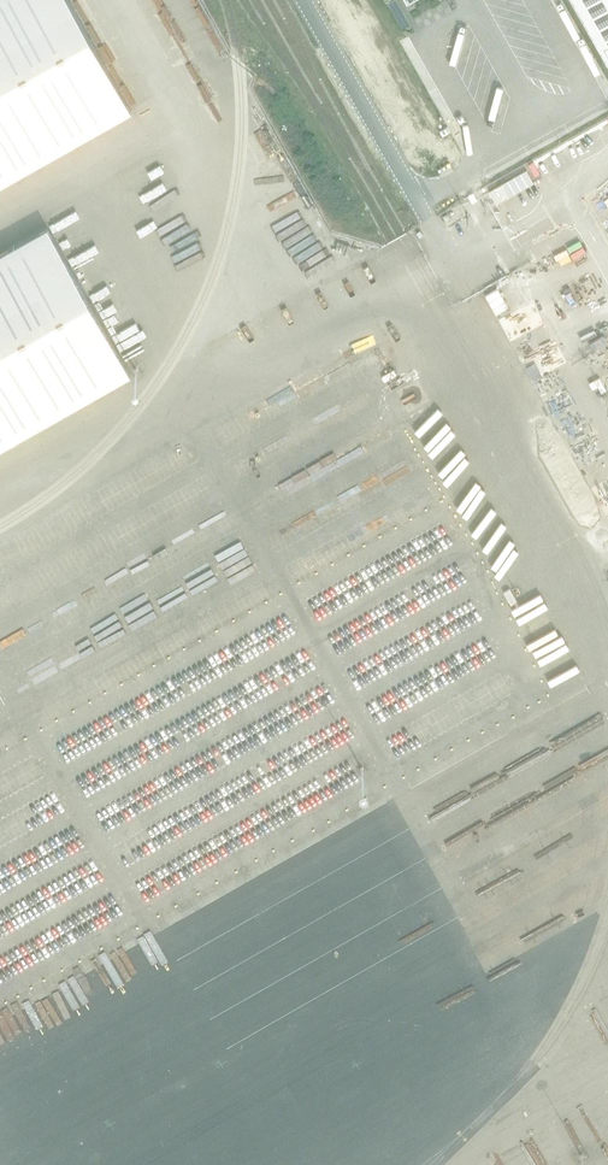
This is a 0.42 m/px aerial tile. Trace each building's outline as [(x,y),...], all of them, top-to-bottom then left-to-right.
[(130,109),(69,0),(0,0),(0,183),(130,109)] [(187,0),(164,0),(170,10),(187,0)] [(607,62),(607,0),(571,0),(607,62)] [(588,233),(606,221),(602,214),(584,227),(588,233)] [(130,373),(47,226),(0,252),(0,446),(130,373)] [(529,235),(535,248),(553,240),(547,227),(529,235)] [(574,233),(560,237),(562,245),(576,241),(574,233)]
